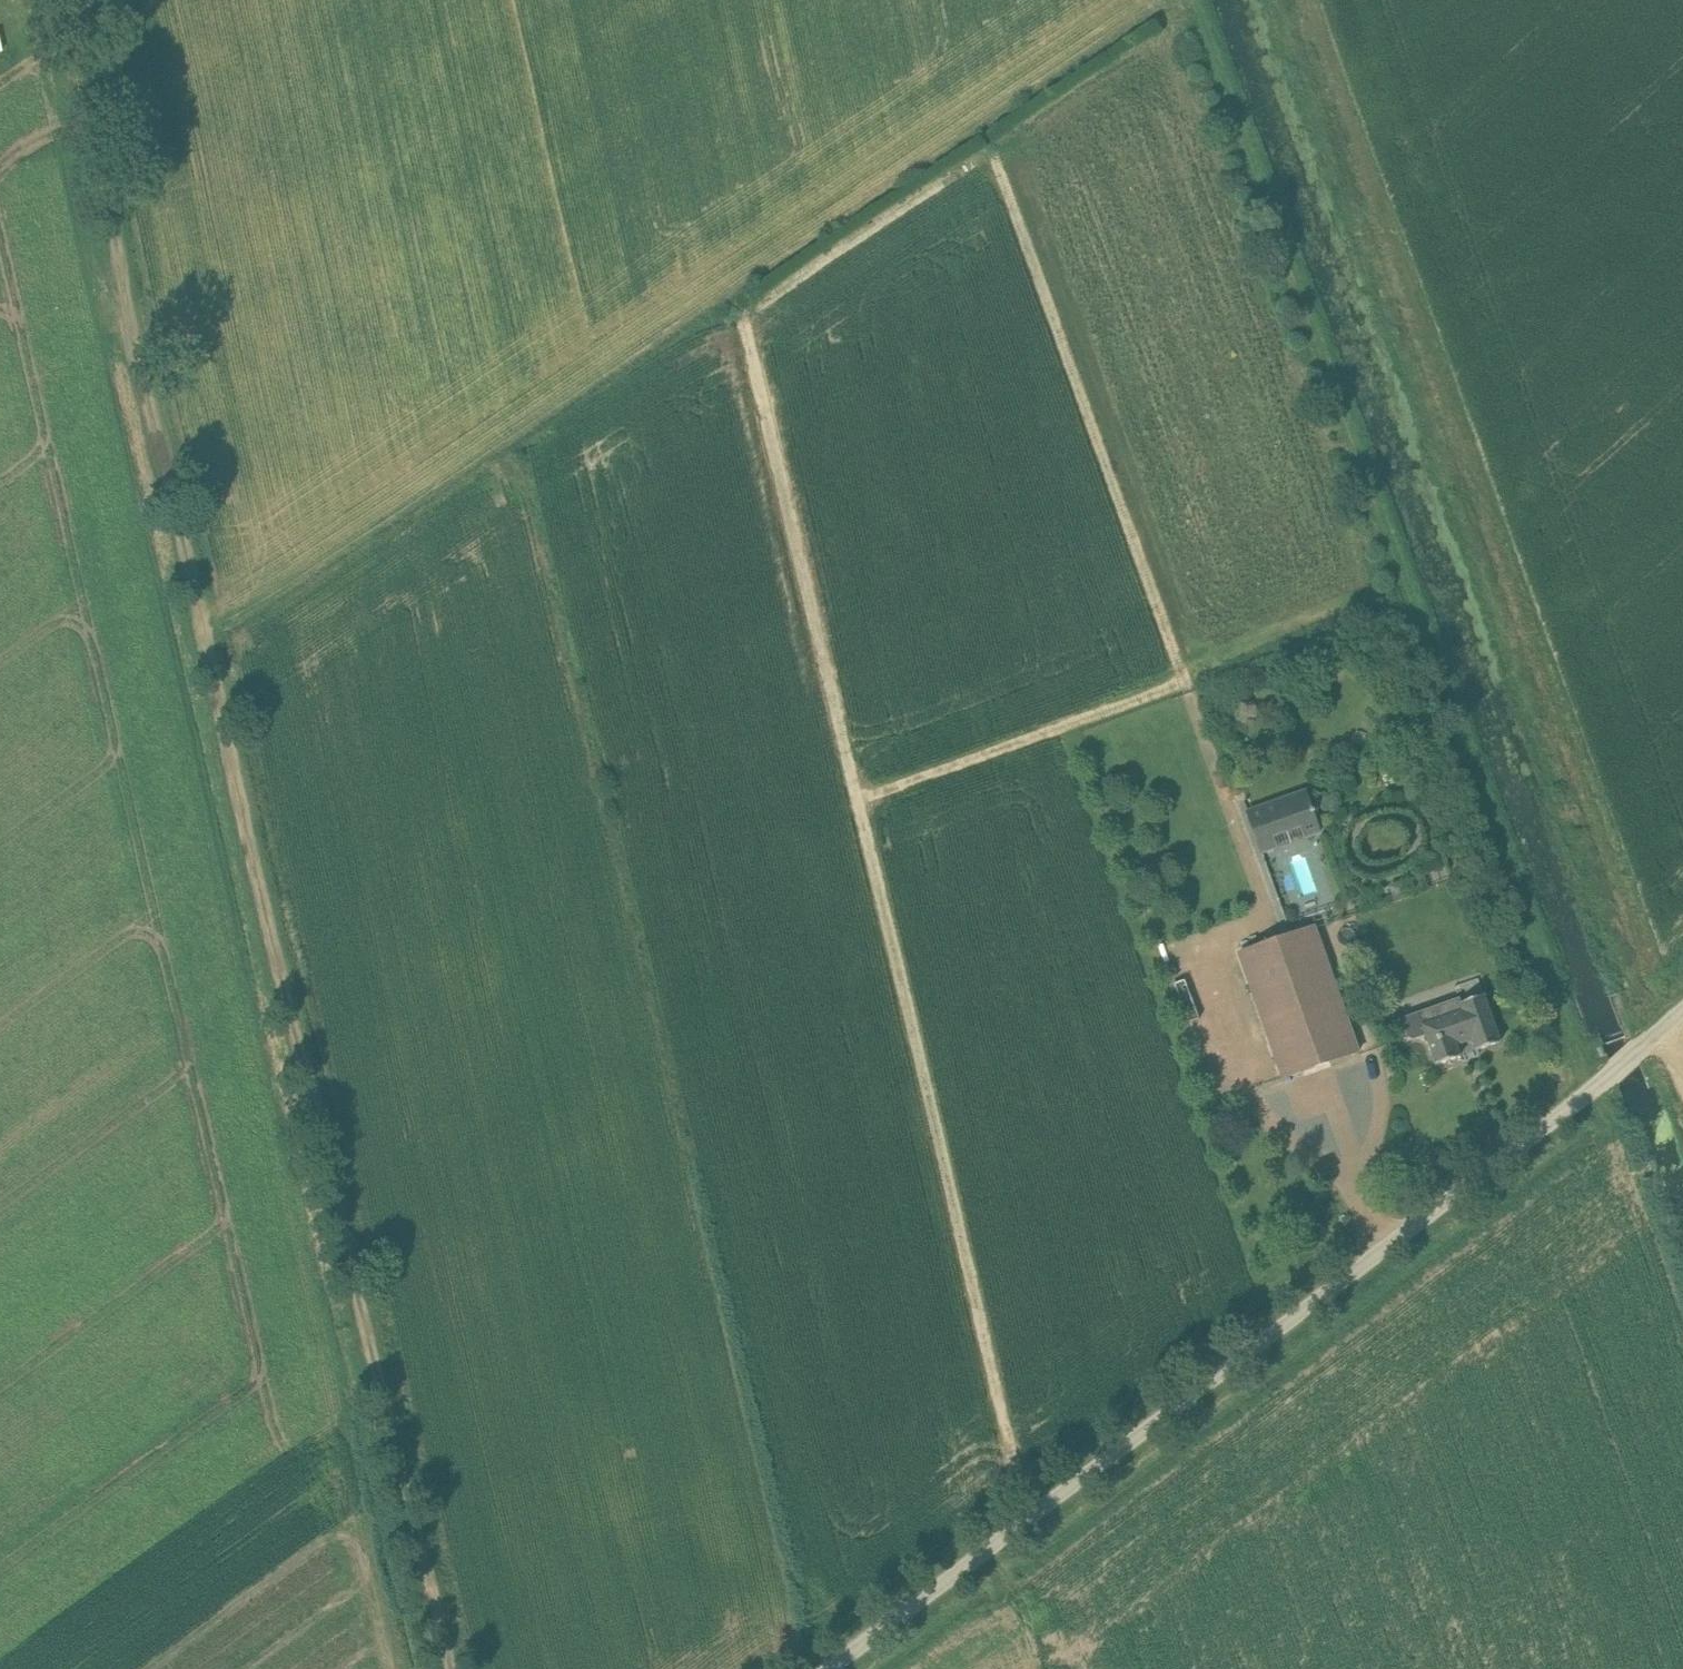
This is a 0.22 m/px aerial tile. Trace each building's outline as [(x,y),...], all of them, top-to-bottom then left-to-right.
[(1262,855),(1323,833),(1307,789),(1246,810),(1262,855)] [(1359,1051),(1315,927),(1240,954),(1284,1078),(1359,1051)] [(1501,1041),(1485,997),(1460,1005),(1455,997),(1401,1015),(1408,1036),(1413,1039),(1427,1034),(1437,1064),(1461,1055),(1456,1044),(1473,1038),(1477,1049),(1501,1041)]
